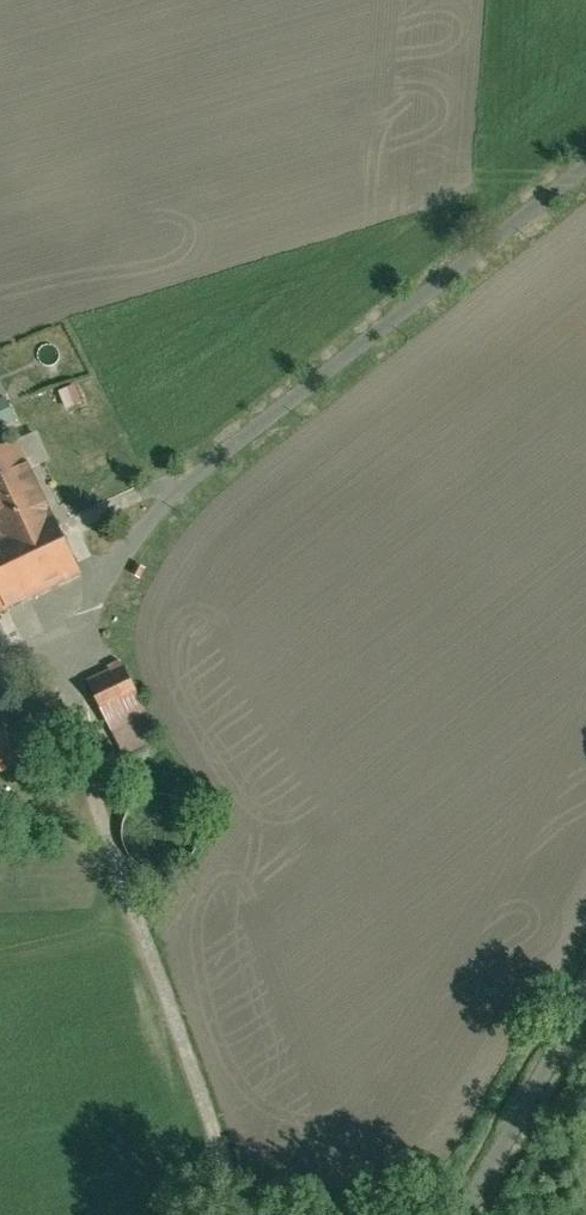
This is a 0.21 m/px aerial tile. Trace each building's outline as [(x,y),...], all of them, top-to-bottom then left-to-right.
[(58,389),(66,406),(80,399),(72,383),(58,389)] [(0,397),(0,425),(14,421),(7,396),(0,397)] [(92,572),(40,464),(57,456),(44,429),(0,449),(0,524),(4,532),(0,534),(0,615),(92,572)] [(133,664),(95,680),(127,757),(165,741),(133,664)] [(31,769),(18,714),(0,718),(0,776),(31,769)]
